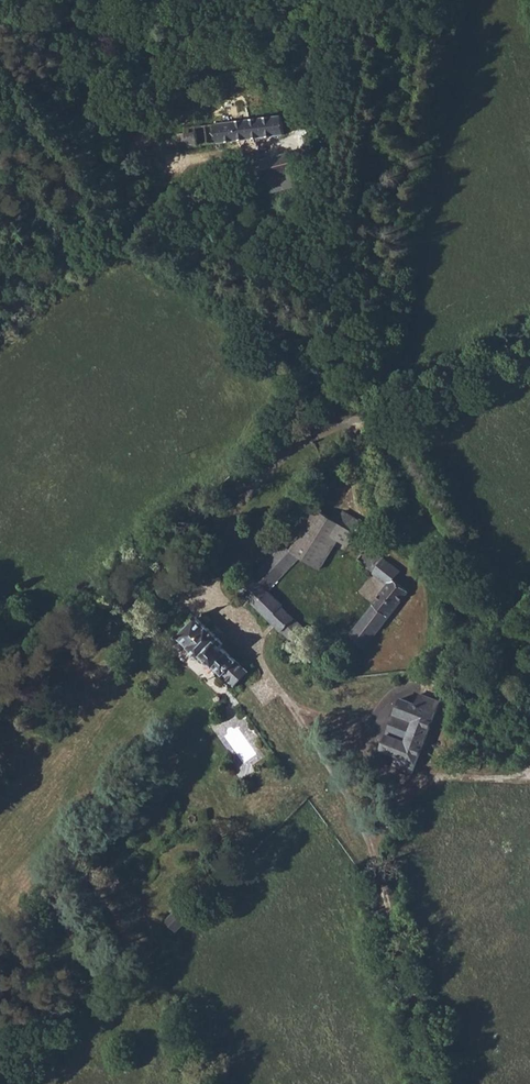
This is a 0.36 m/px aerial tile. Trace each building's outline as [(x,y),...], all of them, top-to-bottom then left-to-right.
[(304,114),(314,116),(318,97),(307,96),(304,114)] [(280,115),(177,129),(178,139),(185,139),(187,146),(285,133),(282,115),(280,115)] [(269,169),(272,177),(290,173),(284,154),(257,161),(260,171),(269,169)] [(313,508),(287,549),(316,568),(333,541),(348,550),(356,534),(313,508)] [(368,646),(410,596),(408,591),(395,580),(400,571),(372,549),(366,556),(380,567),(376,572),(392,585),(377,602),(379,603),(354,634),(368,646)] [(269,564),(275,557),(269,553),(263,559),(269,564)] [(269,564),(256,581),(268,591),(281,574),(269,564)] [(245,580),(252,587),(256,581),(250,575),(245,580)] [(157,589),(164,599),(183,588),(177,578),(157,589)] [(245,594),(285,631),(296,620),(283,609),(284,606),(256,581),(252,587),(245,594)] [(206,654),(236,685),(249,672),(224,645),(227,643),(200,617),(181,635),(203,658),(206,654)] [(394,766),(412,774),(419,759),(440,702),(421,694),(418,703),(403,698),(384,749),(398,754),(394,766)] [(459,763),(468,766),(471,755),(463,752),(459,763)] [(166,922),(176,932),(200,908),(190,898),(166,922)]
